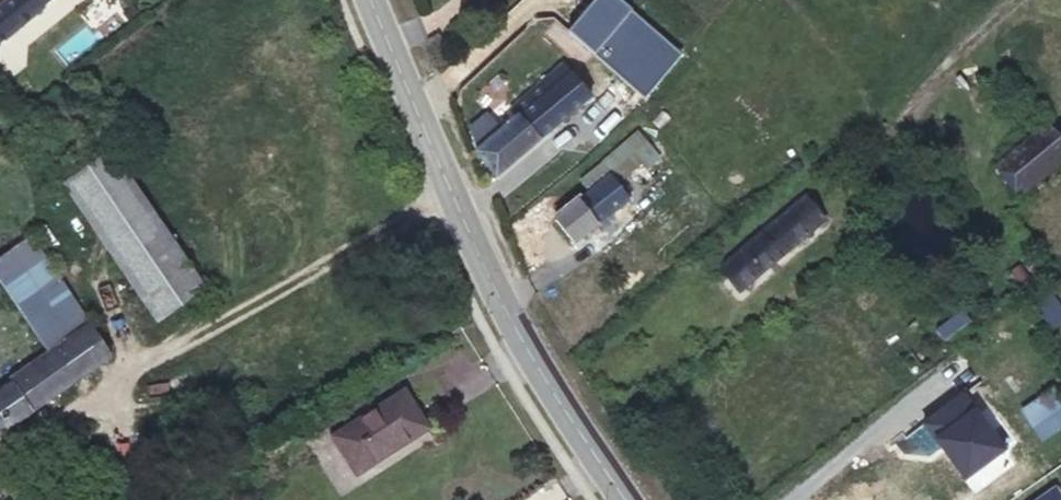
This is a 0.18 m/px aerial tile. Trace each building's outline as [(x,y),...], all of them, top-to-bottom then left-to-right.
[(54,0),(7,0),(0,7),(0,44),(54,0)] [(549,78),(576,109),(590,97),(563,65),(549,78)] [(496,176),(576,109),(549,78),(513,110),(519,116),(476,153),(496,176)] [(1060,161),(1060,141),(1046,124),(1000,163),(1025,192),(1060,161)] [(610,176),(617,184),(643,163),(646,167),(658,157),(637,132),(581,182),(590,192),(610,176)] [(158,321),(205,288),(112,152),(65,184),(158,321)] [(630,201),(617,184),(610,176),(590,192),(556,219),(575,243),(630,201)] [(823,219),(806,199),(790,212),(807,232),(823,219)] [(807,232),(790,212),(789,211),(720,271),(738,291),(807,232)] [(91,325),(31,237),(0,259),(0,280),(50,354),(91,325)] [(1056,338),(1060,334),(1060,311),(1060,309),(1044,319),(1056,338)] [(944,338),(971,322),(964,311),(937,326),(944,338)] [(91,325),(50,354),(11,381),(12,383),(0,392),(0,435),(33,412),(112,357),(91,325)] [(357,473),(428,428),(405,391),(334,436),(357,473)] [(1031,426),(1060,407),(1050,391),(1021,411),(1031,426)] [(1035,432),(1060,415),(1060,408),(1060,407),(1031,426),(1035,432)] [(1035,432),(1040,440),(1060,426),(1060,415),(1035,432)]
